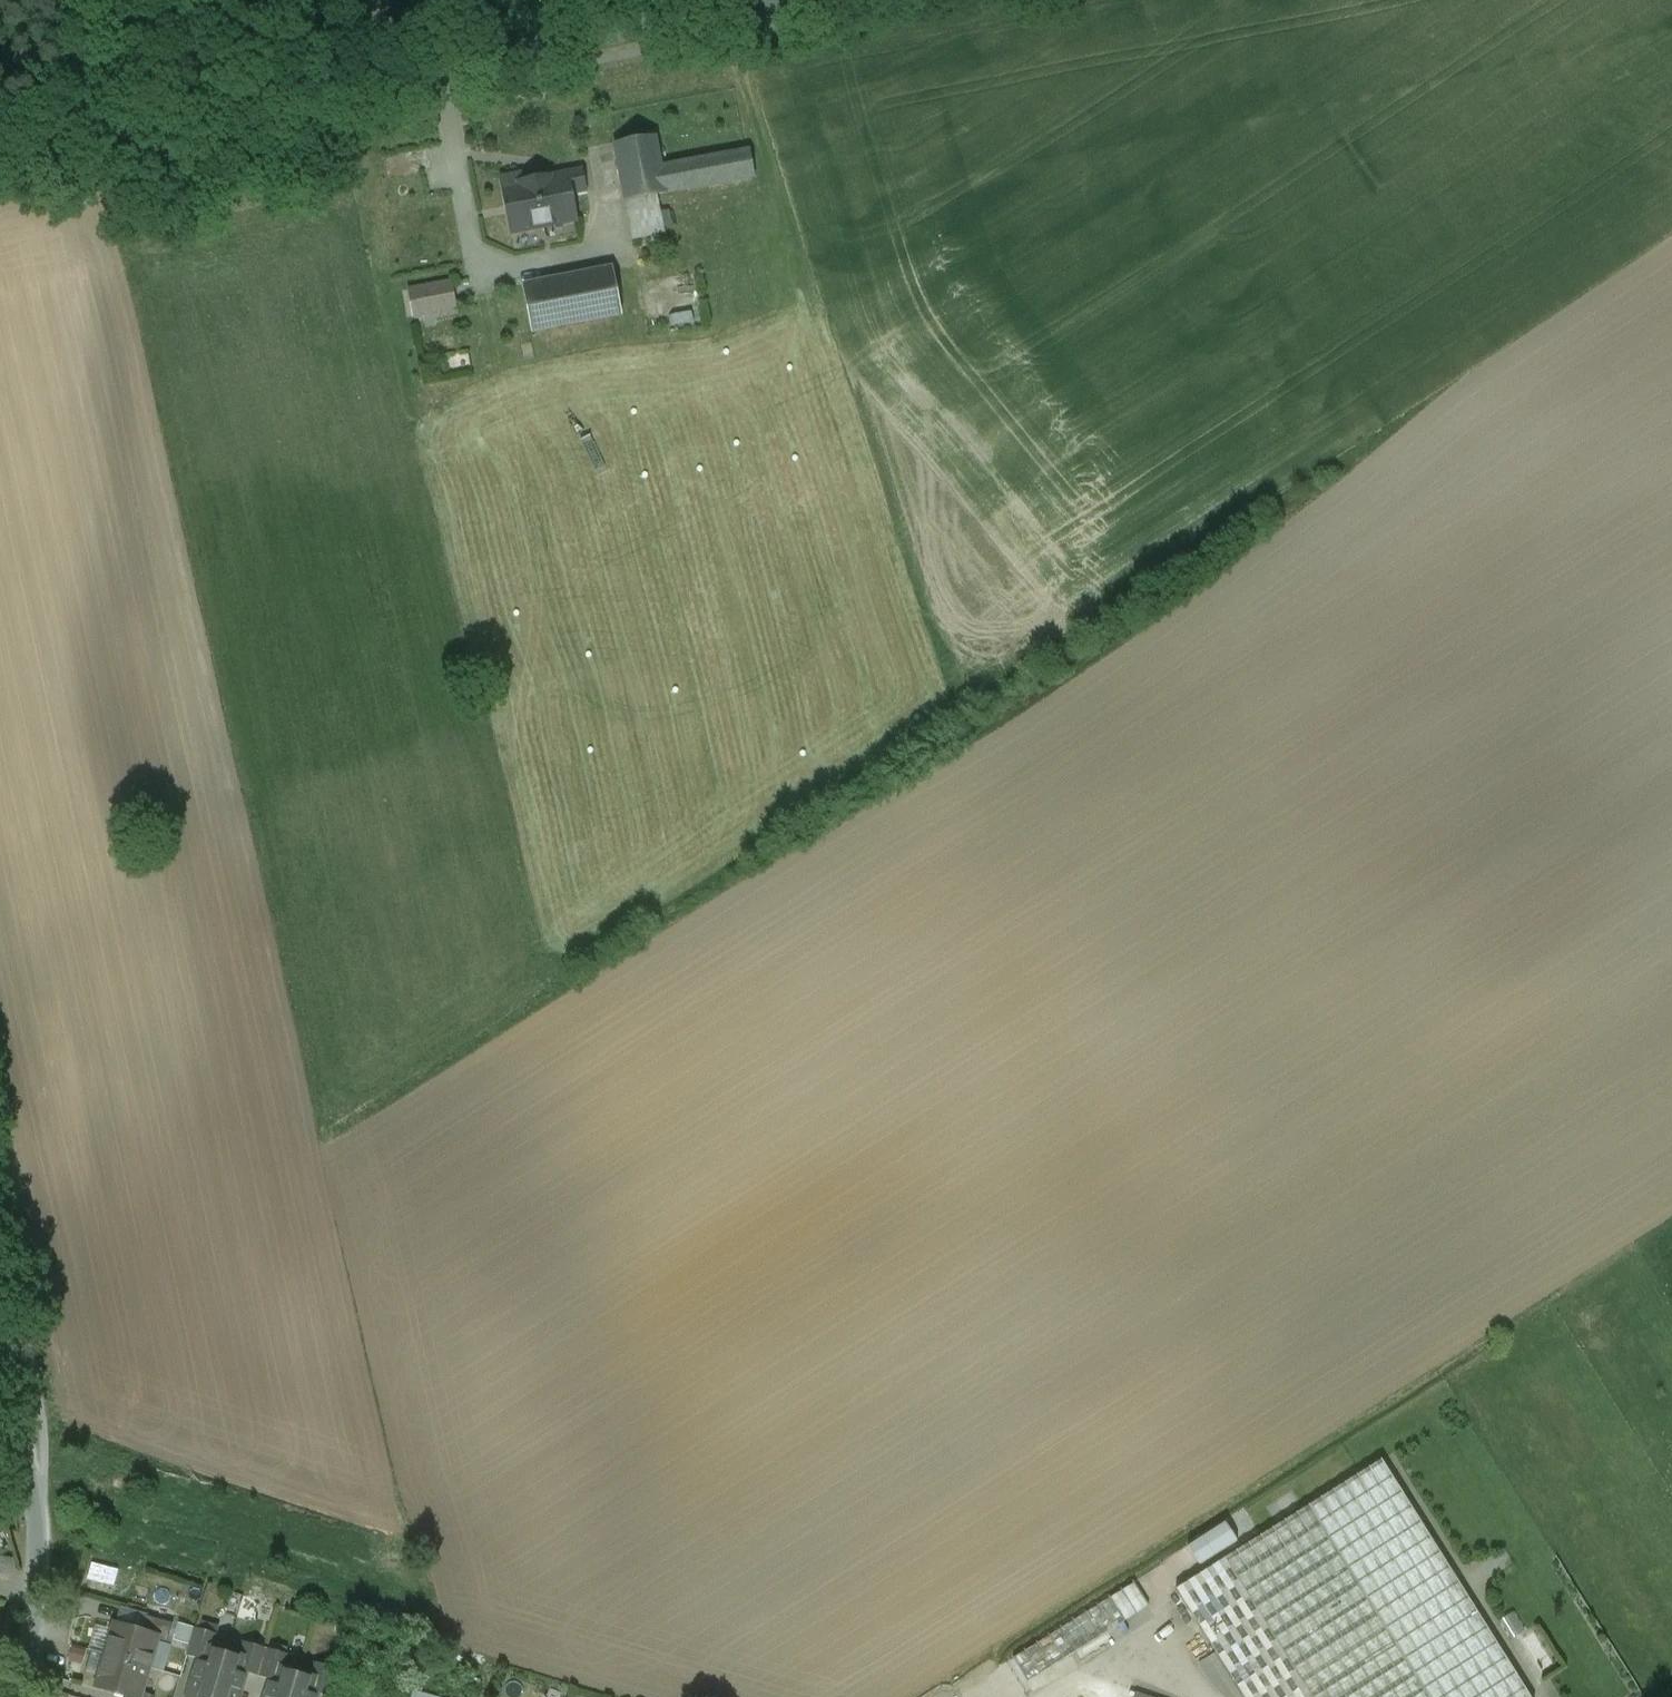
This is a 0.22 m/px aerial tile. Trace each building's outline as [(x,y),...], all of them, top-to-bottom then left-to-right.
[(655,137),(615,145),(626,202),(631,201),(653,197),(755,178),(750,151),(660,168),(655,137)] [(548,181),(523,186),(521,176),(502,180),(512,234),(576,222),(571,196),(585,193),(583,181),(583,180),(581,173),(548,179),(548,181)] [(653,197),(631,201),(633,212),(656,208),(653,197)] [(552,230),(554,239),(579,235),(577,225),(552,230)] [(612,269),(523,287),(532,333),(621,316),(612,269)] [(416,319),(427,316),(428,323),(463,315),(455,279),(410,289),(416,319)] [(1176,1591),(1243,1696),(1530,1696),(1382,1461),(1176,1591)] [(1135,1584),(1013,1660),(1028,1683),(1149,1607),(1135,1584)] [(173,1625),(147,1617),(142,1633),(158,1637),(156,1644),(167,1647),(173,1625)] [(142,1633),(115,1625),(106,1657),(149,1669),(156,1644),(158,1637),(142,1633)] [(193,1629),(178,1625),(174,1642),(188,1646),(193,1629)] [(1541,1675),(1560,1665),(1538,1625),(1520,1635),(1541,1675)] [(218,1636),(195,1629),(187,1657),(200,1661),(204,1648),(214,1651),(218,1636)] [(266,1650),(244,1643),(239,1658),(249,1661),(246,1674),(258,1678),(266,1650)] [(204,1648),(200,1661),(189,1696),(214,1696),(227,1654),(214,1651),(204,1648)] [(289,1656),(266,1650),(258,1678),(271,1682),(275,1668),(285,1671),(289,1656)] [(227,1654),(214,1696),(239,1696),(246,1674),(249,1661),(239,1658),(227,1654)] [(106,1657),(97,1689),(124,1696),(126,1696),(141,1696),(142,1694),(149,1669),(106,1657)] [(315,1664),(311,1679),(321,1682),(317,1695),(324,1696),(330,1696),(338,1670),(315,1664)] [(275,1668),(271,1682),(267,1696),(292,1696),(298,1675),(285,1671),(275,1668)] [(298,1675),(292,1696),(316,1696),(317,1695),(321,1682),(311,1679),(298,1675)]
